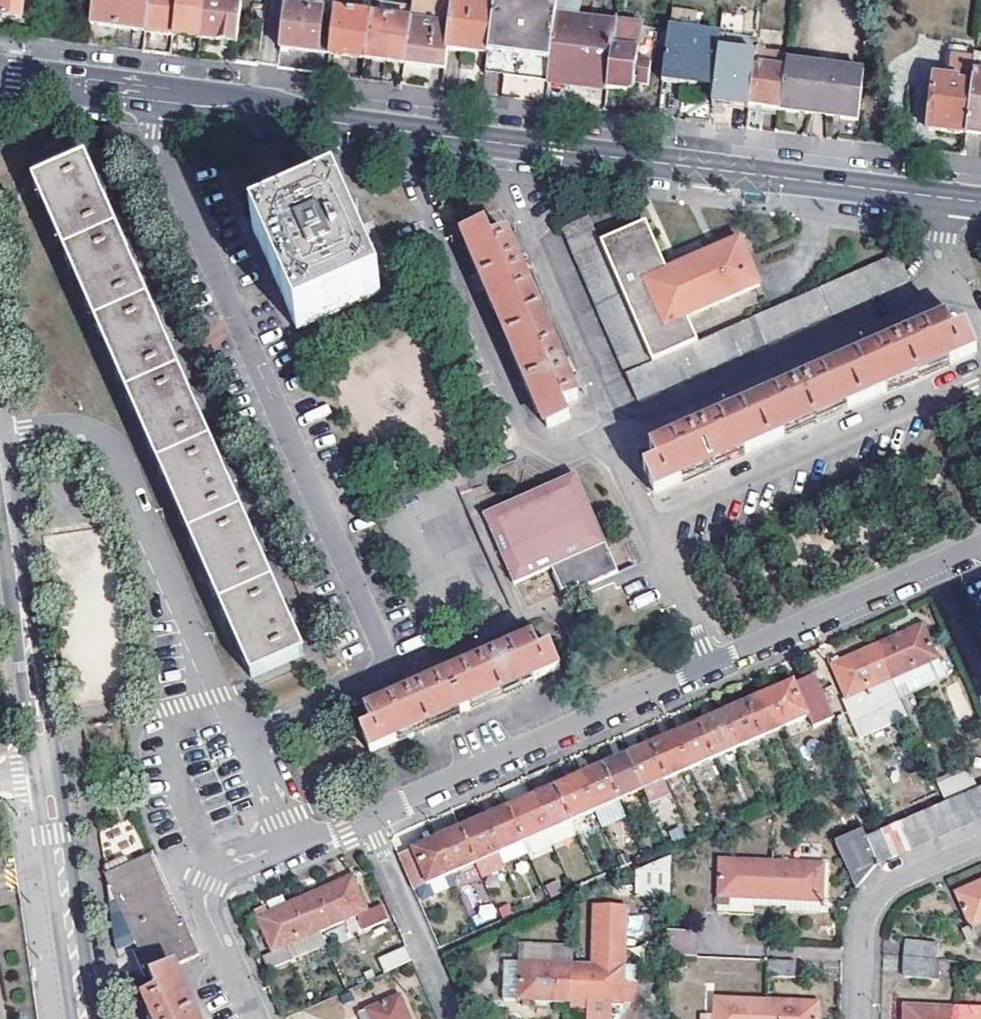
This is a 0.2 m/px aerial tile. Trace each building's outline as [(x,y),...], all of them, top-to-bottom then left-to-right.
[(19,37),(59,42),(61,18),(21,13),(22,0),(0,0),(0,6),(1,6),(0,17),(21,19),(19,37)] [(89,25),(116,28),(143,32),(147,0),(92,0),(89,25)] [(143,32),(158,34),(172,36),(176,0),(147,0),(143,32)] [(172,36),(187,38),(200,39),(205,0),(176,0),(172,36)] [(238,3),(212,0),(205,0),(200,39),(217,41),(235,44),(240,4),(238,3)] [(284,8),(333,15),(334,11),(335,0),(285,0),(284,8)] [(453,4),(492,8),(493,0),(454,0),(453,4)] [(555,23),(558,0),(493,0),(492,8),(487,54),(484,73),(502,75),(529,79),(548,81),(549,73),(555,23)] [(425,9),(412,7),(410,21),(405,64),(428,67),(445,69),(448,50),(453,4),(438,3),(436,26),(424,24),(425,9)] [(492,8),(453,4),(448,50),(470,52),(487,54),(492,8)] [(284,8),(279,48),(300,51),(328,54),(333,15),(284,8)] [(334,11),(333,15),(328,54),(344,56),(364,59),(369,16),(334,11)] [(410,21),(369,16),(364,59),(383,61),(405,64),(410,21)] [(587,78),(586,88),(606,90),(613,31),(555,23),(549,73),(587,78)] [(641,27),(614,24),(613,31),(606,90),(624,92),(626,92),(628,92),(630,91),(632,90),(633,89),(634,88),(635,87),(635,85),(635,84),(635,83),(648,85),(651,53),(638,52),(641,27)] [(713,79),(719,35),(719,34),(669,28),(662,81),(690,85),(712,87),(713,79)] [(719,35),(713,79),(734,81),(752,84),(754,66),(755,56),(757,40),(719,35)] [(786,60),(755,56),(754,66),(784,70),(785,65),(786,60)] [(975,64),(966,135),(980,137),(980,57),(976,56),(975,64)] [(966,135),(975,64),(958,62),(956,81),(933,78),(926,130),(946,133),(966,135)] [(785,65),(784,70),(779,111),(779,113),(794,114),(812,116),(817,69),(785,65)] [(754,66),(752,84),(749,107),(767,109),(779,111),(784,70),(754,66)] [(832,70),(817,69),(812,116),(827,118),(832,70)] [(862,74),(832,70),(827,118),(843,120),(856,122),(862,74)] [(548,82),(586,88),(587,78),(549,73),(548,81),(548,82)] [(101,191),(88,161),(33,184),(250,675),(303,651),(289,621),(297,617),(292,606),(284,609),(258,550),(266,547),(260,535),(253,538),(227,478),(234,475),(229,464),(222,467),(199,415),(206,411),(201,400),(194,404),(168,345),(175,342),(170,330),(163,333),(137,273),(144,270),(139,259),(132,262),(106,203),(113,200),(107,188),(101,191)] [(381,294),(337,194),(300,210),(252,230),(297,331),(381,294)] [(592,215),(564,228),(569,242),(598,229),(592,215)] [(578,367),(573,354),(567,357),(564,350),(559,352),(530,284),(534,282),(531,275),(537,273),(531,259),(525,261),(523,256),(519,258),(508,232),(492,239),(485,222),(463,232),(481,274),(529,385),(549,429),(571,419),(564,404),(579,397),(571,378),(575,376),(572,369),(578,367)] [(742,240),(669,272),(663,275),(656,260),(662,257),(647,223),(604,242),(604,243),(610,258),(616,271),(622,284),(627,297),(632,309),(638,322),(643,334),(649,348),(655,362),(666,357),(679,351),(693,345),(699,342),(688,317),(761,285),(742,240)] [(598,229),(569,242),(576,256),(604,243),(604,242),(598,229)] [(604,243),(576,256),(582,270),(610,258),(604,243)] [(900,254),(887,260),(898,286),(911,280),(900,254)] [(669,272),(662,257),(656,260),(663,275),(669,272)] [(610,258),(582,270),(587,283),(616,271),(610,258)] [(887,260),(874,266),(885,292),(898,286),(887,260)] [(874,266),(862,271),(873,297),(885,292),(874,266)] [(616,271),(587,283),(593,297),(622,284),(616,271)] [(873,297),(862,271),(847,277),(858,303),(873,297)] [(847,277),(835,282),(846,309),(858,303),(847,277)] [(835,282),(824,288),(835,314),(846,309),(835,282)] [(622,284),(593,297),(598,309),(627,297),(622,284)] [(835,314),(824,288),(810,294),(821,320),(835,314)] [(810,294),(797,300),(808,325),(821,320),(810,294)] [(627,297),(598,309),(604,321),(632,309),(627,297)] [(797,300),(784,305),(795,331),(808,325),(797,300)] [(784,305),(771,311),(782,337),(795,331),(784,305)] [(632,309),(604,321),(609,334),(638,322),(632,309)] [(782,337),(771,311),(757,317),(768,343),(782,337)] [(768,343),(757,317),(743,323),(755,349),(768,343)] [(701,422),(699,418),(686,423),(688,428),(681,431),(683,436),(650,451),(657,467),(647,472),(655,491),(709,468),(813,422),(910,379),(973,352),(964,332),(954,336),(947,320),(914,334),(911,330),(904,333),(902,329),(890,334),(891,338),(886,341),(888,346),(814,378),(812,373),(805,376),(803,372),(790,378),(792,382),(786,385),(788,390),(708,425),(706,420),(701,422)] [(638,322),(609,334),(615,347),(643,334),(638,322)] [(743,323),(731,329),(742,354),(755,349),(743,323)] [(731,329),(718,334),(730,360),(742,354),(731,329)] [(643,334),(615,347),(620,360),(649,348),(643,334)] [(718,334),(706,339),(717,365),(730,360),(718,334)] [(706,339),(699,342),(693,345),(704,371),(717,365),(706,339)] [(704,371),(693,345),(679,351),(690,377),(704,371)] [(649,348),(620,360),(627,374),(641,368),(654,362),(655,362),(649,348)] [(690,377),(679,351),(666,357),(677,383),(690,377)] [(677,383),(666,357),(655,362),(654,362),(665,389),(677,383)] [(665,389),(654,362),(641,368),(652,394),(665,389)] [(652,394),(641,368),(627,374),(638,400),(652,394)] [(606,546),(576,477),(485,515),(516,585),(548,571),(606,546)] [(551,580),(610,555),(606,546),(548,571),(551,580)] [(620,578),(610,555),(551,580),(559,598),(564,595),(581,588),(583,594),(620,578)] [(936,653),(923,624),(875,645),(898,698),(944,677),(934,654),(936,653)] [(414,678),(402,684),(404,688),(397,691),(399,695),(365,710),(371,725),(359,731),(368,753),(429,726),(522,685),(561,668),(551,645),(540,650),(533,635),(498,651),(496,647),(489,651),(487,646),(474,652),(476,656),(470,659),(471,663),(423,684),(422,680),(416,683),(414,678)] [(898,698),(875,645),(828,666),(843,701),(841,701),(857,739),(907,717),(898,698)] [(811,674),(792,682),(794,686),(813,677),(811,674)] [(792,682),(768,693),(783,727),(807,717),(805,712),(824,703),(813,677),(794,686),(792,682)] [(744,704),(759,738),(783,727),(768,693),(744,704)] [(824,703),(805,712),(807,717),(813,729),(832,720),(824,703)] [(719,714),(734,749),(759,738),(744,704),(719,714)] [(697,724),(712,759),(734,749),(719,714),(697,724)] [(672,735),(687,770),(712,759),(697,724),(672,735)] [(648,746),(664,780),(687,770),(672,735),(648,746)] [(627,755),(642,790),(664,780),(648,746),(627,755)] [(601,767),(616,801),(642,790),(627,755),(601,767)] [(578,777),(593,812),(616,801),(601,767),(578,777)] [(554,788),(569,822),(593,812),(578,777),(554,788)] [(937,786),(944,803),(948,801),(962,795),(965,794),(958,777),(937,786)] [(554,788),(531,798),(546,832),(569,822),(554,788)] [(962,795),(973,822),(980,819),(980,800),(976,789),(965,794),(962,795)] [(962,795),(948,801),(960,828),(973,822),(962,795)] [(531,798),(507,808),(522,843),(546,832),(531,798)] [(593,812),(598,822),(621,812),(616,801),(593,812)] [(944,803),(935,807),(946,834),(960,828),(948,801),(944,803)] [(946,834),(935,807),(922,813),(933,840),(946,834)] [(484,818),(500,853),(522,843),(507,808),(484,818)] [(933,840),(922,813),(908,819),(920,846),(933,840)] [(477,863),(500,853),(484,818),(462,828),(477,863)] [(920,846),(908,819),(894,825),(906,852),(920,846)] [(569,822),(546,832),(549,840),(572,830),(569,822)] [(894,825),(881,830),(893,857),(906,852),(894,825)] [(462,828),(437,839),(453,874),(477,863),(462,828)] [(893,857),(881,830),(865,838),(861,829),(837,840),(858,889),(861,886),(877,864),(893,857)] [(522,843),(526,850),(549,840),(546,832),(522,843)] [(414,890),(453,874),(437,839),(432,841),(429,834),(422,837),(425,844),(399,856),(414,890)] [(500,853),(503,860),(526,850),(522,843),(500,853)] [(477,863),(482,872),(504,863),(503,860),(500,853),(477,863)] [(103,867),(108,903),(117,899),(150,977),(173,968),(200,956),(199,956),(181,914),(156,854),(131,864),(128,857),(103,867)] [(635,893),(669,895),(670,855),(636,870),(635,893)] [(769,899),(770,859),(720,857),(718,906),(730,906),(730,897),(769,899)] [(824,902),(826,862),(770,859),(769,899),(824,902)] [(414,890),(421,905),(459,888),(453,874),(414,890)] [(306,896),(321,932),(369,910),(353,875),(306,896)] [(980,941),(980,882),(956,893),(972,929),(965,932),(971,946),(980,941)] [(321,932),(306,896),(257,918),(273,953),(321,932)] [(622,985),(626,905),(595,903),(592,963),(572,962),(571,1000),(586,1001),(610,1002),(622,1003),(622,996),(630,996),(630,986),(622,985)] [(356,919),(362,932),(389,920),(383,907),(356,919)] [(698,930),(668,929),(667,954),(697,955),(698,930)] [(907,940),(905,957),(937,960),(939,944),(907,940)] [(502,997),(571,1000),(572,962),(573,944),(519,941),(518,959),(503,958),(502,997)] [(378,957),(385,972),(411,960),(404,945),(378,957)] [(269,974),(295,962),(289,949),(263,961),(269,974)] [(937,960),(905,957),(904,978),(940,982),(941,961),(937,960)] [(792,975),(792,960),(770,959),(770,975),(792,975)] [(193,1012),(173,968),(150,977),(156,992),(141,999),(149,1018),(148,1018),(196,1018),(193,1012)] [(368,1010),(371,1018),(413,1018),(403,995),(368,1010)] [(766,997),(714,995),(712,1018),(702,1018),(766,1018),(766,997)] [(766,997),(766,1018),(817,1018),(818,999),(766,997)] [(586,1001),(585,1018),(610,1018),(610,1002),(586,1001)] [(956,1006),(904,1005),(903,1018),(956,1018),(956,1006)] [(956,1006),(956,1018),(980,1018),(980,1007),(956,1006)] [(368,1010),(357,1015),(359,1018),(371,1018),(368,1010)]
